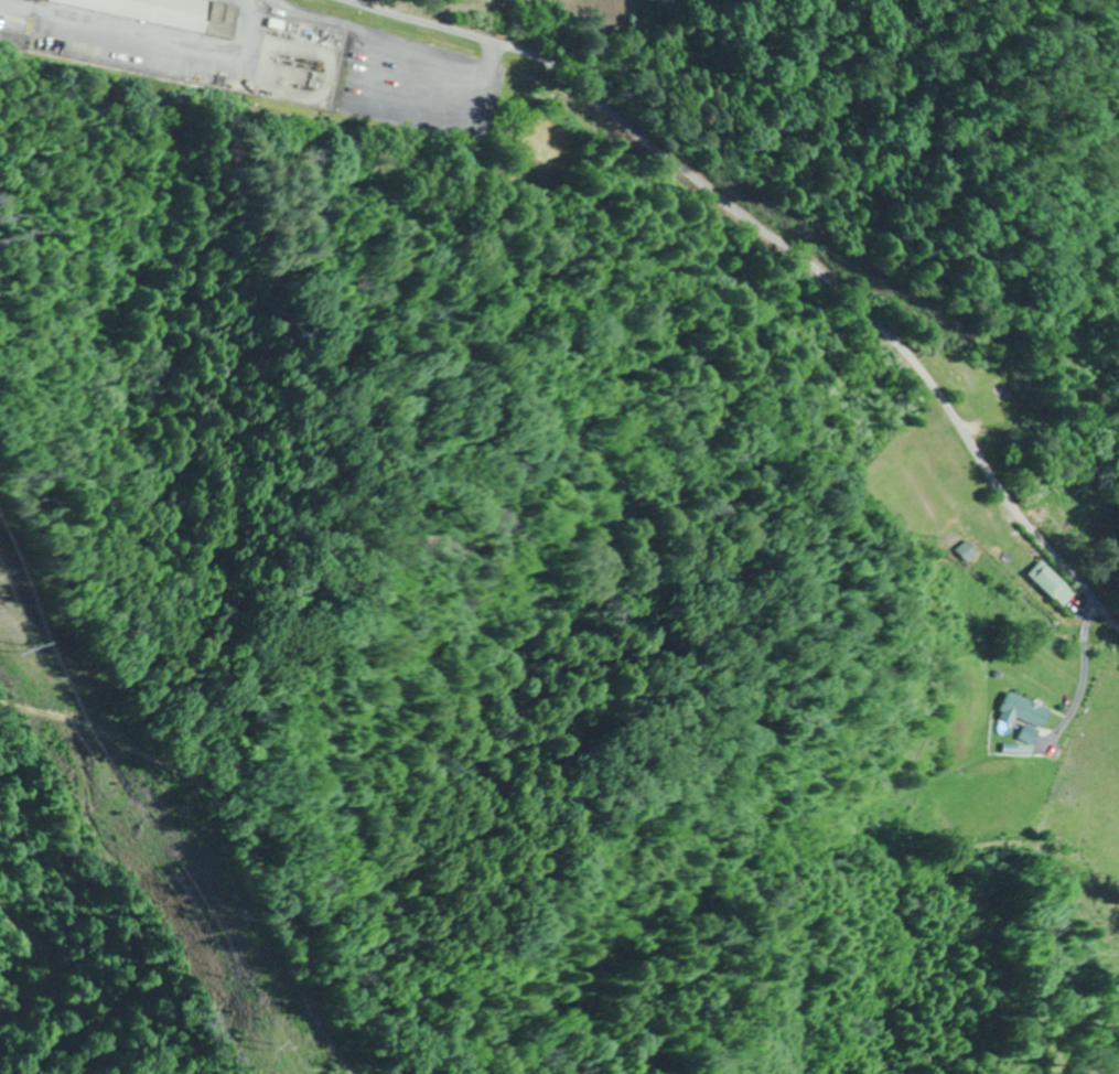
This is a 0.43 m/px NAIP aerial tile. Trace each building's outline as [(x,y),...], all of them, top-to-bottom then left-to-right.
[(241,6),(208,0),(22,0),(236,38),(241,6)] [(954,553),(965,564),(975,554),(964,543),(954,553)] [(1073,595),(1039,562),(1026,575),(1060,609),(1073,595)] [(1013,719),(1024,723),(1018,741),(1035,747),(1048,709),(1006,694),(997,720),(1012,725),(1013,719)]
